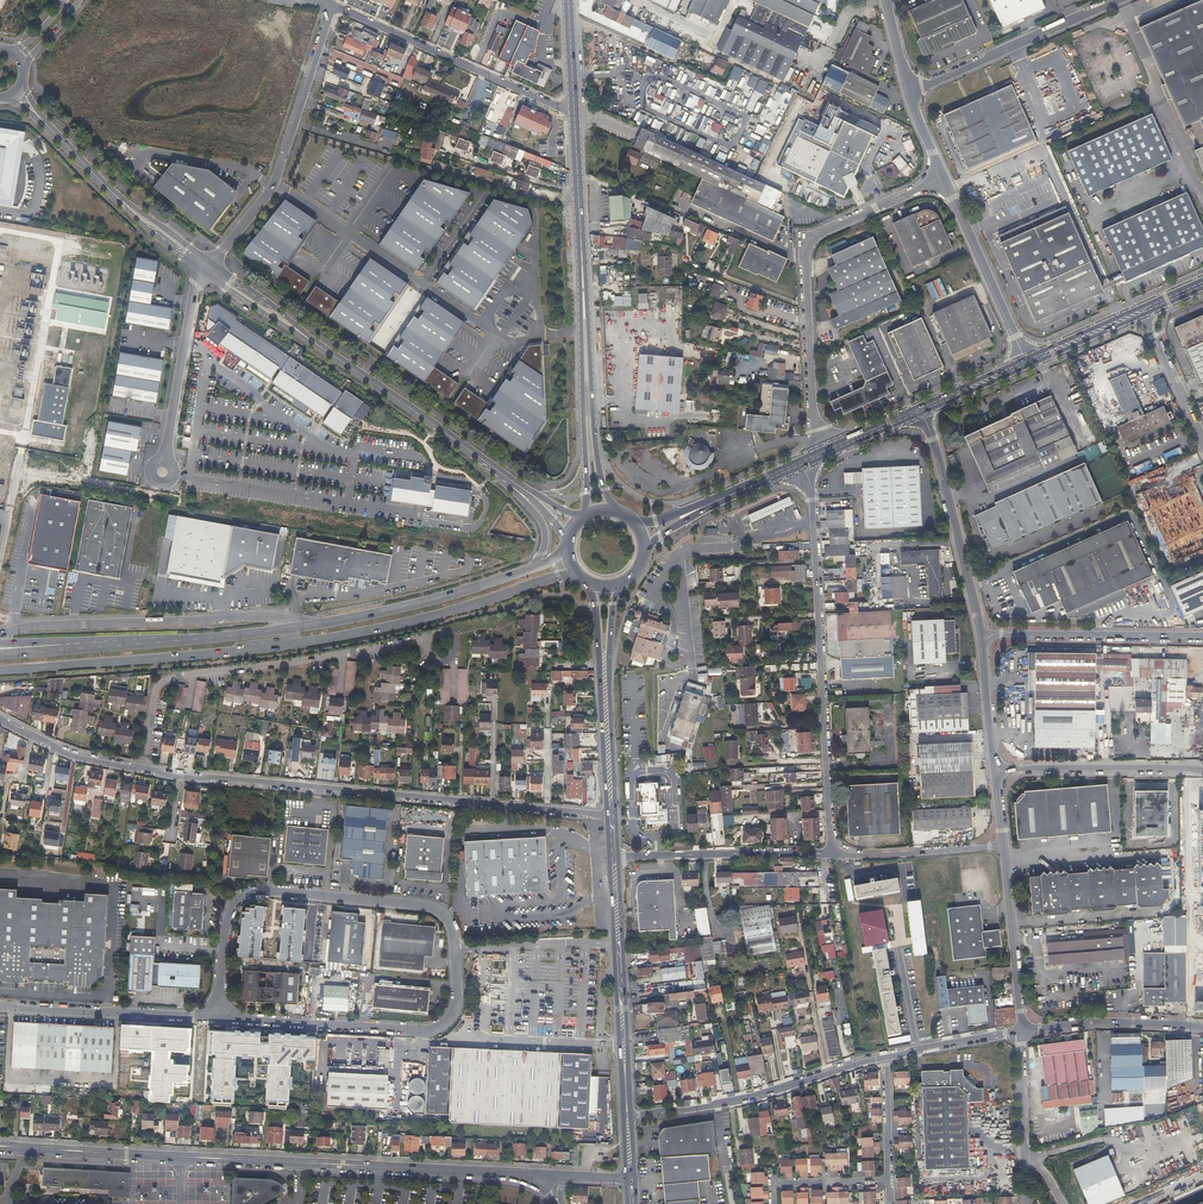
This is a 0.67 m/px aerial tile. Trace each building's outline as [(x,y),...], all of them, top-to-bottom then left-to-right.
[(619,8),(623,0),(617,0),(614,5),(613,5),(611,8),(618,11),(619,8)] [(674,12),(680,0),(648,0),(674,12)] [(709,20),(711,21),(718,24),(730,0),(694,0),(689,11),(709,20)] [(751,1),(755,3),(753,7),(756,8),(749,22),(743,19),(747,12),(741,10),(731,32),(722,53),(783,81),(821,0),(749,0),(751,1)] [(942,46),(942,45),(950,42),(953,43),(974,34),(976,30),(963,0),(933,0),(907,11),(919,38),(917,39),(917,42),(921,53),(925,55),(941,48),(942,46)] [(1030,16),(1045,10),(1040,0),(988,0),(1001,29),(1015,22),(1022,19),(1021,17),(1029,14),(1030,16)] [(1141,42),(1192,59),(1190,60),(1193,67),(1195,66),(1202,83),(1202,8),(1200,2),(1193,5),(1184,3),(1184,9),(1182,10),(1173,8),(1173,14),(1171,15),(1162,13),(1161,19),(1160,19),(1151,18),(1151,24),(1149,25),(1140,23),(1140,29),(1136,31),(1141,42)] [(483,19),(487,10),(476,5),(472,14),(483,19)] [(611,8),(608,7),(604,16),(630,28),(631,25),(647,32),(650,26),(618,11),(611,8)] [(432,28),(437,16),(427,12),(422,24),(432,28)] [(468,46),(476,28),(473,26),(476,19),(471,17),(464,32),(465,32),(461,43),(468,46)] [(541,30),(517,19),(500,60),(515,66),(517,61),(526,66),(531,52),(536,53),(541,30)] [(647,32),(652,35),(655,28),(650,26),(647,32)] [(375,40),(377,34),(365,28),(362,34),(366,35),(370,37),(368,44),(372,46),(375,40)] [(673,59),(675,57),(682,41),(655,28),(652,35),(647,47),(673,59)] [(363,42),(366,35),(362,34),(354,30),(351,38),(354,39),(363,42)] [(727,30),(717,51),(722,53),(731,32),(727,30)] [(869,57),(871,53),(873,49),(867,46),(871,39),(854,31),(845,51),(840,61),(839,62),(868,75),(875,60),(869,57)] [(502,35),(494,32),(487,48),(495,51),(502,35)] [(370,50),(372,46),(368,44),(363,42),(354,39),(353,42),(346,40),(344,46),(348,48),(356,51),(363,54),(365,48),(370,50)] [(1141,42),(1180,130),(1187,127),(1189,131),(1186,132),(1186,131),(1185,131),(1184,131),(1183,131),(1183,132),(1182,133),(1182,134),(1182,135),(1183,135),(1183,136),(1184,136),(1185,136),(1186,135),(1187,135),(1187,134),(1190,133),(1198,151),(1202,163),(1202,83),(1195,66),(1193,67),(1190,60),(1192,59),(1141,42)] [(402,60),(406,50),(391,44),(388,52),(387,54),(402,60)] [(836,59),(840,61),(845,51),(840,49),(836,59)] [(378,51),(377,53),(373,51),(371,56),(372,56),(384,61),(387,54),(388,52),(384,50),(383,55),(379,54),(380,52),(378,51)] [(414,74),(410,73),(416,58),(411,56),(403,78),(411,81),(413,76),(414,74)] [(647,56),(643,64),(652,68),(656,59),(647,56)] [(546,88),(553,71),(539,64),(537,71),(526,66),(517,61),(515,66),(514,67),(512,72),(546,88)] [(726,66),(721,64),(717,62),(713,71),(722,74),(726,66)] [(351,69),(337,63),(333,72),(347,79),(351,69)] [(669,75),(671,65),(663,64),(661,73),(669,75)] [(428,80),(431,72),(417,66),(414,74),(413,76),(427,82),(428,80)] [(789,81),(795,69),(791,67),(785,80),(789,81)] [(680,70),(677,80),(703,89),(707,78),(686,71),(685,71),(680,70)] [(764,93),(769,81),(743,71),(737,85),(744,88),(746,86),(764,93)] [(885,103),(886,101),(886,100),(875,94),(878,88),(849,74),(839,94),(884,115),(888,105),(885,103)] [(386,85),(373,79),(367,92),(381,98),(386,85)] [(437,96),(441,86),(428,80),(427,82),(424,91),(437,96)] [(648,107),(704,130),(709,117),(719,121),(723,112),(695,100),(692,108),(685,105),(687,99),(686,99),(689,94),(658,81),(655,88),(651,86),(647,95),(652,97),(648,107)] [(941,115),(953,142),(965,170),(1033,141),(1010,85),(941,115)] [(460,95),(441,86),(437,96),(444,99),(445,97),(455,100),(456,97),(459,98),(460,95)] [(774,96),(780,99),(785,89),(779,86),(774,96)] [(337,87),(337,88),(336,91),(325,87),(322,94),(335,99),(336,99),(344,102),(348,91),(337,87)] [(729,100),(732,92),(724,89),(720,97),(729,100)] [(827,91),(824,96),(831,100),(834,95),(827,91)] [(764,98),(765,98),(760,111),(771,117),(779,100),(766,93),(764,98)] [(488,117),(491,109),(488,108),(490,102),(483,99),(478,113),(488,117)] [(820,104),(830,109),(832,103),(823,99),(820,104)] [(367,111),(370,102),(364,100),(361,109),(367,111)] [(375,114),(378,105),(370,102),(367,111),(374,114),(375,114)] [(355,119),(359,108),(356,107),(356,108),(340,103),(338,109),(342,110),(340,114),(355,119)] [(507,107),(497,133),(504,135),(514,110),(507,107)] [(371,125),(371,124),(374,114),(367,111),(361,109),(360,109),(357,119),(361,120),(361,121),(365,123),(371,125)] [(721,123),(714,121),(712,127),(722,132),(726,120),(733,123),(736,116),(726,112),(721,123)] [(871,124),(847,113),(843,121),(867,132),(871,124)] [(376,114),(374,126),(373,130),(374,130),(374,133),(380,134),(382,128),(385,118),(376,114)] [(642,123),(652,125),(653,117),(644,115),(642,123)] [(1093,194),(1121,182),(1120,180),(1134,173),(1135,175),(1163,163),(1162,162),(1169,158),(1150,115),(1065,151),(1084,195),(1092,191),(1093,194)] [(518,149),(472,131),(448,121),(446,126),(446,128),(451,130),(450,134),(459,138),(471,142),(493,151),(506,155),(520,161),(522,157),(549,167),(551,162),(547,160),(535,155),(523,151),(523,152),(518,150),(518,149)] [(781,167),(843,197),(848,188),(845,183),(844,181),(843,179),(842,177),(844,173),(853,177),(877,127),(871,124),(867,132),(843,121),(831,146),(799,130),(781,167)] [(735,134),(737,126),(728,123),(726,131),(735,134)] [(754,124),(752,133),(764,136),(767,127),(754,124)] [(25,132),(0,128),(0,131),(22,135),(20,144),(16,143),(15,150),(17,153),(21,160),(25,132)] [(643,128),(639,138),(647,142),(651,132),(643,128)] [(374,133),(374,130),(373,130),(370,129),(369,132),(367,131),(366,136),(375,139),(375,140),(378,141),(380,134),(374,133)] [(396,140),(398,133),(385,129),(382,136),(396,140)] [(438,151),(444,132),(437,129),(432,142),(430,148),(433,149),(438,151)] [(16,143),(20,144),(22,135),(0,131),(0,200),(19,203),(22,197),(25,185),(25,178),(25,175),(24,167),(21,160),(17,153),(15,150),(16,143)] [(703,179),(697,192),(692,204),(773,241),(784,217),(773,212),(782,193),(651,132),(647,142),(639,138),(635,148),(703,179)] [(700,137),(696,146),(702,148),(706,140),(700,137)] [(467,152),(471,142),(459,138),(455,147),(467,152)] [(430,163),(433,149),(430,148),(432,142),(424,140),(419,157),(421,160),(430,163)] [(629,149),(627,155),(624,160),(635,165),(640,154),(629,149)] [(501,165),(506,155),(493,151),(490,161),(501,165)] [(1202,180),(1202,163),(1198,151),(1191,154),(1202,180)] [(207,169),(172,163),(154,188),(203,226),(205,224),(213,222),(215,223),(228,206),(226,204),(236,191),(207,169)] [(537,179),(540,169),(529,164),(525,174),(537,179)] [(476,166),(474,173),(485,176),(487,170),(476,166)] [(857,184),(853,177),(844,173),(842,177),(843,179),(844,181),(845,183),(848,188),(857,184)] [(1121,182),(1135,175),(1134,173),(1120,180),(1121,182)] [(511,188),(515,189),(514,191),(525,194),(530,183),(514,177),(513,181),(511,188)] [(417,270),(419,271),(459,212),(457,211),(470,193),(424,179),(379,245),(417,270)] [(631,199),(626,198),(621,196),(621,194),(609,189),(609,196),(608,196),(610,221),(623,221),(623,218),(631,218),(630,204),(631,199)] [(1123,281),(1124,282),(1202,247),(1202,236),(1184,194),(1099,230),(1122,281),(1123,281)] [(285,199),(242,253),(274,275),(299,296),(309,281),(287,266),(317,222),(285,199)] [(473,309),(474,308),(476,310),(496,281),(494,279),(532,224),(528,209),(494,200),(477,224),(475,222),(434,282),(436,283),(473,309)] [(674,219),(660,213),(646,206),(643,217),(645,217),(643,222),(631,219),(629,226),(683,240),(683,234),(670,230),(674,219)] [(926,210),(924,211),(919,213),(914,215),(914,214),(893,223),(912,266),(953,249),(950,242),(948,243),(944,235),(946,234),(940,220),(939,221),(937,217),(937,216),(935,214),(934,213),(932,211),(930,211),(928,211),(926,210)] [(999,241),(1035,320),(1103,290),(1068,211),(1035,225),(1032,219),(1010,228),(1013,235),(1000,240),(999,241)] [(699,225),(692,222),(686,219),(683,225),(697,230),(699,225)] [(639,233),(641,234),(643,234),(644,230),(629,226),(627,235),(638,237),(639,233)] [(997,234),(1000,240),(1013,235),(1010,228),(997,234)] [(703,241),(708,243),(713,245),(718,234),(708,230),(703,241)] [(729,236),(728,238),(727,241),(732,243),(728,253),(734,255),(739,241),(729,236)] [(836,330),(853,322),(901,301),(873,237),(831,255),(835,265),(827,269),(837,290),(829,294),(837,312),(834,313),(835,317),(831,319),(836,330)] [(628,248),(624,248),(624,256),(628,257),(628,250),(633,250),(633,239),(628,238),(628,248)] [(749,245),(786,261),(787,259),(769,251),(768,253),(749,244),(749,245)] [(748,247),(785,263),(786,261),(749,245),(748,247)] [(624,256),(624,248),(611,247),(610,254),(619,254),(619,256),(624,256)] [(779,275),(785,263),(748,247),(742,259),(748,262),(779,275)] [(671,275),(671,262),(671,256),(669,256),(662,256),(658,256),(658,275),(671,275)] [(125,323),(163,330),(169,331),(173,308),(151,304),(158,261),(136,257),(125,323)] [(315,285),(305,300),(367,343),(407,283),(370,258),(340,302),(315,285)] [(745,270),(748,262),(742,259),(738,267),(745,270)] [(779,275),(748,262),(745,270),(738,267),(757,276),(758,275),(776,283),(779,275)] [(44,288),(45,274),(31,273),(30,288),(44,288)] [(711,294),(715,295),(719,297),(722,288),(714,285),(711,294)] [(603,291),(604,300),(609,300),(609,306),(632,306),(632,294),(613,294),(613,291),(603,291)] [(747,308),(752,309),(757,311),(762,296),(752,292),(747,308)] [(648,307),(648,301),(647,294),(639,294),(639,307),(648,307)] [(992,345),(990,341),(989,338),(991,337),(973,295),(932,313),(954,361),(992,345)] [(427,297),(386,356),(448,399),(458,383),(434,367),(464,323),(427,297)] [(30,300),(29,303),(22,302),(20,315),(35,318),(39,302),(30,300)] [(712,315),(718,317),(724,319),(728,305),(716,301),(712,315)] [(241,359),(246,362),(262,338),(235,320),(237,318),(218,305),(210,307),(206,329),(221,339),(218,344),(223,347),(226,349),(241,359)] [(1196,317),(1175,327),(1201,385),(1202,384),(1202,314),(1196,317)] [(921,318),(888,333),(899,358),(903,356),(913,380),(943,367),(921,318)] [(17,323),(17,338),(33,339),(34,324),(17,323)] [(720,333),(722,334),(723,329),(710,326),(707,339),(718,342),(719,337),(720,333)] [(834,412),(837,411),(840,410),(843,415),(888,395),(885,389),(891,386),(871,342),(866,344),(862,336),(847,343),(865,384),(864,388),(830,403),(834,412)] [(262,338),(246,362),(271,379),(278,369),(287,355),(262,338)] [(785,346),(785,344),(786,342),(774,338),(772,342),(785,346)] [(14,346),(12,359),(29,361),(30,346),(21,345),(21,347),(14,346)] [(517,359),(486,402),(464,387),(453,403),(524,452),(544,423),(540,345),(529,346),(519,360),(517,359)] [(766,345),(765,353),(778,355),(779,347),(766,345)] [(112,396),(156,404),(164,360),(120,352),(112,396)] [(728,352),(727,361),(737,361),(737,353),(728,352)] [(666,357),(639,354),(636,413),(647,414),(647,409),(684,412),(686,393),(680,393),(682,358),(666,357)] [(290,357),(287,355),(278,369),(280,371),(290,357)] [(737,363),(746,364),(747,356),(738,355),(737,363)] [(312,372),(290,357),(280,371),(272,383),(294,398),(312,372)] [(777,375),(781,376),(784,376),(785,364),(775,362),(774,368),(778,369),(777,375)] [(67,387),(70,369),(54,367),(51,386),(43,385),(37,421),(32,420),(29,436),(62,442),(65,426),(61,426),(67,387)] [(718,370),(717,383),(735,384),(736,371),(718,370)] [(340,392),(312,372),(294,398),(323,417),(331,405),(340,392)] [(1108,381),(1118,401),(1127,422),(1115,427),(1123,445),(1170,423),(1162,406),(1143,414),(1124,374),(1108,381)] [(1161,396),(1171,392),(1164,377),(1154,381),(1161,396)] [(780,430),(784,430),(788,431),(789,423),(785,423),(789,385),(762,382),(759,415),(757,431),(775,433),(775,429),(775,428),(780,428),(780,430)] [(14,396),(22,397),(23,388),(16,387),(14,396)] [(334,407),(323,423),(340,435),(363,402),(345,390),(343,394),(334,407)] [(331,405),(334,407),(343,394),(340,392),(331,405)] [(1011,415),(964,436),(990,493),(1076,453),(1050,396),(1010,413),(1011,415)] [(14,398),(12,407),(20,408),(21,399),(14,398)] [(745,429),(757,431),(759,415),(747,414),(745,429)] [(137,452),(142,428),(109,422),(100,471),(127,476),(132,451),(137,452)] [(640,431),(624,431),(608,430),(608,437),(630,437),(630,442),(642,441),(640,431)] [(689,447),(687,446),(687,447),(685,449),(684,451),(684,454),(683,456),(684,459),(684,461),(685,462),(686,464),(688,466),(686,469),(689,471),(691,469),(692,469),(695,470),(697,470),(700,470),(702,469),(703,469),(706,467),(707,467),(708,465),(705,461),(706,459),(706,458),(707,456),(707,454),(709,454),(708,451),(708,450),(707,449),(706,447),(704,446),(703,445),(701,445),(699,444),(696,444),(695,444),(694,441),(689,441),(689,447)] [(995,507),(974,517),(979,527),(981,527),(983,532),(985,535),(987,539),(985,540),(990,551),(1011,541),(1013,544),(1102,503),(1084,463),(994,504),(995,507)] [(860,468),(860,470),(860,472),(842,473),(842,485),(861,484),(864,529),(921,525),(917,464),(860,468)] [(1188,472),(1141,493),(1172,563),(1202,550),(1202,506),(1188,472)] [(395,478),(391,501),(428,507),(430,490),(432,477),(425,476),(424,479),(410,477),(410,480),(395,478)] [(436,485),(435,490),(433,507),(432,512),(468,517),(472,491),(436,485)] [(80,502),(40,495),(28,564),(67,571),(80,502)] [(784,499),(771,505),(775,513),(788,508),(784,499)] [(87,500),(74,570),(118,578),(131,508),(87,500)] [(771,504),(767,506),(767,507),(771,515),(774,520),(778,519),(775,513),(771,505),(771,504)] [(771,515),(767,507),(755,512),(758,521),(771,515)] [(829,528),(829,537),(830,545),(824,546),(825,555),(842,554),(846,554),(854,554),(854,551),(850,551),(849,549),(848,549),(847,527),(845,527),(844,509),(826,510),(827,528),(829,528)] [(186,518),(175,577),(220,585),(221,580),(231,527),(186,518)] [(1030,614),(1044,607),(1058,601),(1064,614),(1151,575),(1126,521),(1012,573),(1030,614)] [(278,535),(231,527),(221,580),(243,565),(271,570),(278,535)] [(295,536),(287,573),(346,584),(347,576),(383,584),(389,554),(326,543),(295,536)] [(779,560),(795,559),(794,549),(779,550),(779,560)] [(916,597),(929,596),(942,596),(939,549),(900,551),(901,564),(914,563),(916,597)] [(772,556),(773,556),(775,555),(775,550),(766,551),(767,559),(772,559),(772,556)] [(881,565),(891,564),(890,553),(881,553),(881,565)] [(854,557),(854,554),(846,554),(847,558),(844,559),(844,562),(847,562),(847,566),(855,566),(855,562),(854,557)] [(709,568),(709,575),(710,581),(722,580),(721,567),(719,567),(719,563),(711,563),(711,568),(709,568)] [(788,574),(788,569),(787,563),(770,565),(771,575),(788,574)] [(805,565),(799,564),(794,564),(795,581),(805,580),(805,565)] [(855,578),(855,566),(847,566),(848,579),(855,579),(855,578)] [(883,599),(908,598),(908,576),(882,577),(883,599)] [(866,578),(855,578),(855,579),(848,579),(848,591),(867,591),(866,578)] [(1200,596),(1202,604),(1202,578),(1193,583),(1200,596)] [(764,598),(764,603),(779,602),(779,587),(761,588),(761,599),(764,598)] [(717,607),(728,606),(727,591),(722,591),(722,593),(720,594),(716,594),(717,604),(717,607)] [(737,592),(733,593),(731,593),(730,591),(727,591),(728,606),(738,606),(737,592)] [(844,592),(835,592),(835,602),(848,602),(847,591),(844,592)] [(703,593),(703,597),(704,600),(704,605),(717,604),(716,594),(716,592),(703,593)] [(849,612),(857,612),(857,601),(849,602),(849,612)] [(533,610),(534,609),(526,609),(526,612),(526,619),(520,619),(520,623),(520,627),(526,627),(526,632),(524,632),(524,636),(517,636),(517,640),(517,644),(524,644),(524,649),(526,649),(526,654),(519,653),(519,657),(519,661),(526,661),(526,666),(527,666),(538,666),(538,658),(538,649),(535,649),(535,641),(536,632),(538,632),(538,623),(539,612),(534,612),(533,610)] [(849,612),(837,613),(839,641),(840,641),(840,658),(893,656),(892,638),(900,638),(899,610),(857,612),(849,612)] [(639,611),(638,611),(637,612),(637,615),(636,617),(636,619),(633,620),(628,636),(633,643),(631,651),(632,651),(629,659),(644,664),(647,656),(658,660),(669,626),(656,622),(658,617),(649,614),(648,615),(647,615),(641,613),(640,612),(640,611),(639,611)] [(945,653),(951,653),(956,653),(955,620),(944,621),(944,619),(912,621),(914,663),(946,662),(945,653)] [(714,634),(719,634),(724,634),(724,621),(713,621),(714,634)] [(778,632),(778,630),(790,629),(790,630),(800,630),(799,622),(778,623),(778,624),(769,624),(769,634),(776,634),(778,632)] [(744,644),(751,644),(751,636),(750,630),(752,630),(752,625),(738,626),(739,645),(741,645),(744,644)] [(472,640),(472,652),(480,653),(489,653),(489,645),(489,641),(485,641),(485,634),(480,634),(477,634),(477,640),(472,640)] [(1002,651),(1006,647),(999,638),(994,642),(1002,651)] [(494,645),(489,645),(489,653),(489,658),(498,658),(506,658),(506,653),(510,653),(510,645),(502,645),(502,639),(498,639),(494,639),(494,645)] [(742,660),(741,645),(739,645),(725,646),(726,656),(732,656),(733,662),(735,662),(737,662),(737,660),(742,660)] [(1132,667),(1131,655),(1119,654),(1101,653),(1101,654),(1095,653),(1029,652),(1029,670),(1035,670),(1035,709),(1035,735),(1057,735),(1057,719),(1056,719),(1055,707),(1094,707),(1095,677),(1068,678),(1068,666),(1132,667)] [(1166,697),(1167,660),(1139,660),(1139,655),(1131,655),(1132,667),(1134,687),(1134,693),(1151,694),(1151,703),(1150,713),(1150,719),(1150,724),(1155,724),(1165,724),(1165,713),(1165,704),(1166,697)] [(892,656),(867,657),(841,658),(842,679),(894,677),(892,656)] [(1186,660),(1167,660),(1166,697),(1173,697),(1173,683),(1173,680),(1185,680),(1186,680),(1186,660)] [(347,661),(343,697),(344,697),(347,697),(352,698),(356,662),(347,661)] [(330,666),(326,695),(335,696),(338,669),(335,669),(335,666),(330,666)] [(400,667),(387,666),(387,671),(381,671),(380,678),(386,679),(386,683),(382,683),(382,688),(376,687),(375,695),(381,695),(381,700),(393,701),(394,684),(399,684),(400,667)] [(742,666),(742,676),(754,676),(753,666),(742,666)] [(1125,687),(1134,687),(1132,667),(1068,666),(1068,678),(1095,677),(1095,669),(1112,670),(1124,672),(1125,687)] [(698,676),(721,675),(721,667),(698,668),(698,676)] [(440,675),(440,686),(440,689),(440,705),(445,705),(449,705),(449,669),(438,668),(438,675),(440,675)] [(458,669),(457,705),(460,705),(465,705),(466,705),(467,669),(458,669)] [(551,671),(551,680),(562,680),(562,678),(576,678),(576,680),(581,680),(581,678),(587,678),(587,676),(593,676),(593,671),(585,671),(570,670),(551,671)] [(756,692),(755,689),(755,684),(754,684),(754,676),(742,676),(742,693),(756,692)] [(795,690),(795,684),(794,677),(783,678),(784,691),(795,690)] [(64,678),(48,679),(47,688),(47,692),(48,692),(48,695),(52,695),(53,693),(62,694),(64,678)] [(292,686),(288,685),(286,697),(294,699),(302,700),(301,704),(310,705),(319,707),(321,695),(316,694),(317,688),(313,687),(309,686),(308,693),(303,692),(304,688),(300,687),(301,681),(297,680),(293,679),(292,686)] [(196,681),(191,711),(200,713),(206,682),(196,681)] [(669,732),(668,736),(674,739),(676,734),(683,737),(680,745),(684,747),(685,746),(686,741),(687,738),(688,738),(694,721),(697,714),(702,716),(703,713),(704,714),(705,709),(706,704),(701,702),(703,696),(702,696),(706,687),(688,681),(685,690),(684,689),(669,732)] [(232,688),(228,687),(225,699),(234,701),(242,702),(242,700),(251,702),(260,703),(259,705),(268,707),(276,708),(278,696),(273,695),(274,689),(271,688),(267,688),(266,694),(261,693),(262,691),(257,690),(258,684),(254,683),(250,683),(249,689),(244,688),(244,690),(239,689),(240,683),(237,683),(233,682),(232,688)] [(497,694),(498,683),(483,683),(483,694),(486,694),(492,694),(497,694)] [(546,683),(531,683),(531,696),(546,696),(546,683)] [(179,684),(175,709),(184,710),(188,688),(184,688),(185,685),(179,684)] [(36,688),(35,695),(45,697),(46,689),(36,688)] [(969,730),(968,711),(967,692),(934,694),(925,694),(925,689),(925,688),(909,689),(912,733),(969,730)] [(143,698),(135,697),(126,696),(127,692),(119,691),(110,689),(109,691),(107,702),(113,702),(112,709),(116,709),(120,710),(121,703),(125,704),(125,708),(129,709),(128,715),(132,716),(136,717),(137,710),(145,712),(147,696),(144,696),(143,699),(143,698)] [(575,701),(575,690),(563,690),(564,701),(575,701)] [(75,709),(73,718),(72,727),(70,727),(69,731),(84,733),(85,730),(86,723),(92,724),(92,721),(93,716),(87,715),(87,711),(91,712),(92,707),(98,708),(99,704),(99,700),(93,699),(94,695),(82,693),(81,701),(79,710),(75,709)] [(805,708),(805,701),(804,694),(792,695),(793,709),(805,708)] [(27,718),(30,696),(0,698),(0,705),(27,718)] [(342,714),(344,700),(335,699),(334,699),(334,701),(329,701),(328,712),(342,714)] [(1136,713),(1150,713),(1151,703),(1147,702),(1147,700),(1136,700),(1136,713)] [(43,720),(42,721),(54,723),(57,704),(45,703),(45,707),(43,720)] [(759,725),(758,714),(758,703),(744,704),(745,726),(759,725)] [(31,719),(43,720),(45,707),(34,705),(31,719)] [(457,705),(449,705),(445,705),(445,724),(454,724),(454,720),(459,720),(460,705),(457,705)] [(870,752),(869,730),(868,707),(845,708),(847,753),(870,752)] [(1057,735),(1035,735),(1035,746),(1094,747),(1094,707),(1055,707),(1056,719),(1057,719),(1057,735)] [(358,718),(354,717),(353,730),(361,730),(370,731),(370,728),(378,729),(387,729),(387,732),(395,732),(404,733),(405,720),(400,720),(400,714),(396,713),(393,713),(392,719),(388,719),(388,717),(384,716),(384,710),(380,710),(376,710),(376,716),(371,716),(371,718),(366,718),(367,711),(362,711),(359,711),(358,718)] [(1136,722),(1149,722),(1149,713),(1136,713),(1136,722)] [(697,714),(694,721),(701,724),(703,716),(702,716),(697,714)] [(490,723),(490,715),(479,715),(479,729),(490,730),(490,723)] [(99,721),(98,732),(97,734),(106,735),(114,736),(113,741),(123,742),(131,743),(131,741),(136,742),(138,731),(128,730),(129,724),(125,723),(121,722),(120,729),(115,728),(116,724),(111,723),(112,717),(109,716),(105,716),(104,722),(99,721)] [(582,718),(571,718),(571,728),(582,728),(582,718)] [(322,730),(321,735),(330,736),(332,722),(327,721),(327,726),(322,726),(322,730)] [(186,748),(196,750),(196,745),(191,744),(193,734),(183,732),(181,742),(187,743),(186,748)] [(258,734),(246,732),(245,741),(257,743),(258,734)] [(526,739),(526,748),(531,748),(531,749),(543,749),(544,732),(531,732),(531,739),(526,739)] [(789,732),(781,732),(781,747),(789,747),(789,732)] [(800,751),(805,751),(811,751),(810,732),(799,733),(800,751)] [(577,734),(563,734),(564,748),(572,748),(579,748),(579,743),(577,743),(577,734)] [(756,734),(757,741),(757,748),(769,747),(768,734),(756,734)] [(163,738),(161,751),(173,753),(175,740),(163,738)] [(196,745),(196,750),(208,752),(210,741),(197,738),(196,745)] [(217,739),(215,751),(225,753),(224,756),(235,758),(237,742),(217,739)] [(442,739),(442,752),(453,753),(453,740),(442,739)] [(727,759),(733,759),(739,759),(738,740),(726,741),(727,759)] [(245,741),(242,759),(257,762),(259,752),(258,751),(259,746),(257,743),(245,741)] [(920,778),(974,776),(972,743),(943,744),(918,745),(920,778)] [(300,745),(299,757),(314,758),(315,747),(300,745)] [(5,755),(2,755),(1,760),(7,761),(16,763),(23,764),(26,748),(17,746),(16,752),(18,752),(18,756),(16,756),(11,755),(6,754),(5,755)] [(703,747),(704,758),(716,758),(715,746),(703,747)] [(413,748),(397,747),(396,755),(401,755),(401,753),(412,753),(413,748)] [(579,748),(572,748),(572,754),(573,762),(579,761),(579,754),(581,753),(581,749),(580,748),(579,748)] [(268,750),(266,762),(280,764),(282,752),(268,750)] [(374,777),(394,778),(394,769),(378,768),(378,761),(379,761),(379,750),(374,750),(374,757),(374,761),(374,766),(374,777)] [(523,750),(511,750),(511,771),(517,771),(517,762),(523,762),(523,750)] [(558,774),(563,774),(563,760),(558,760),(558,754),(553,754),(553,772),(558,772),(558,774)] [(670,754),(656,756),(656,763),(670,761),(670,754)] [(335,760),(336,758),(323,757),(321,769),(334,771),(335,760)] [(475,772),(474,783),(480,783),(480,780),(490,780),(490,758),(481,758),(480,772),(475,772)] [(31,759),(29,769),(43,771),(45,761),(31,759)] [(340,760),(339,773),(349,774),(350,761),(340,760)] [(582,783),(583,806),(584,806),(588,803),(587,775),(592,775),(592,766),(590,766),(590,761),(582,761),(582,779),(582,782),(582,783)] [(371,777),(374,777),(374,766),(360,765),(359,777),(371,778),(371,777)] [(56,766),(54,778),(68,780),(70,768),(56,766)] [(437,777),(454,778),(455,767),(437,766),(437,777)] [(743,775),(743,774),(743,768),(730,768),(730,776),(743,775)] [(420,782),(429,782),(429,769),(421,769),(420,782)] [(463,769),(463,784),(474,783),(475,772),(475,769),(463,769)] [(573,775),(573,769),(570,769),(570,778),(567,778),(567,793),(577,793),(577,782),(582,782),(582,779),(573,779),(573,775)] [(400,781),(411,782),(411,770),(400,770),(400,781)] [(786,782),(795,781),(796,781),(796,772),(786,773),(786,782)] [(103,775),(91,773),(89,783),(88,787),(94,788),(95,785),(101,786),(103,775)] [(975,797),(974,776),(920,778),(921,798),(948,798),(975,797)] [(499,790),(510,790),(511,777),(499,777),(499,790)] [(542,778),(531,777),(530,790),(542,790),(542,778)] [(117,782),(106,781),(105,789),(104,794),(104,795),(107,795),(107,799),(114,801),(117,782)] [(641,811),(641,816),(648,816),(648,817),(648,823),(666,822),(666,810),(659,810),(658,807),(657,787),(656,787),(656,781),(640,782),(641,788),(640,788),(641,807),(643,807),(643,809),(641,811)] [(122,782),(119,797),(131,798),(131,794),(133,785),(133,783),(122,782)] [(897,782),(871,783),(846,785),(848,836),(900,833),(897,782)] [(1028,829),(1017,830),(1018,840),(1029,839),(1033,834),(1037,838),(1060,836),(1064,831),(1068,835),(1091,833),(1095,829),(1099,832),(1111,831),(1106,784),(1094,785),(1094,788),(1086,789),(1086,786),(1063,788),(1063,791),(1055,792),(1054,789),(1044,790),(1044,793),(1038,794),(1037,790),(1023,792),(1023,795),(1022,795),(1022,794),(1020,794),(1016,800),(1016,802),(1017,802),(1017,803),(1014,803),(1016,821),(1028,819),(1028,829)] [(145,787),(143,787),(138,786),(133,785),(131,794),(136,795),(135,799),(147,801),(150,786),(145,786),(145,787)] [(719,790),(720,793),(729,793),(728,785),(724,785),(719,786),(719,790)] [(73,799),(86,801),(88,788),(75,786),(73,799)] [(719,790),(708,791),(710,813),(722,812),(721,812),(721,804),(720,793),(719,790)] [(766,802),(767,802),(782,801),(783,801),(782,790),(765,791),(766,802)] [(1135,835),(1152,835),(1169,835),(1169,790),(1136,790),(1135,835)] [(159,792),(153,791),(151,805),(165,807),(167,795),(162,794),(159,793),(159,792)] [(186,791),(184,801),(186,802),(185,807),(197,808),(199,793),(186,791)] [(12,793),(10,803),(25,805),(26,793),(21,793),(20,794),(12,793)] [(729,793),(720,793),(721,804),(729,804),(729,803),(729,794),(729,793)] [(60,813),(62,801),(51,799),(49,811),(60,813)] [(813,799),(801,800),(802,812),(814,811),(813,799)] [(31,801),(29,815),(39,817),(42,802),(31,801)] [(782,801),(767,802),(767,813),(782,812),(782,801)] [(352,859),(352,861),(354,861),(353,869),(352,875),(358,875),(365,876),(365,878),(381,879),(388,809),(345,805),(340,858),(352,859)] [(911,810),(912,820),(912,829),(972,826),(971,806),(911,810)] [(741,815),(749,814),(757,814),(756,807),(741,807),(741,815)] [(92,817),(101,818),(102,809),(93,808),(92,817)] [(698,822),(703,822),(709,821),(707,809),(697,809),(698,822)] [(697,827),(697,820),(696,813),(687,814),(688,828),(697,827)] [(730,815),(726,816),(722,816),(723,827),(731,826),(730,815)] [(785,818),(778,818),(771,818),(772,838),(786,837),(785,818)] [(804,838),(811,838),(818,837),(817,818),(804,819),(804,838)] [(1016,821),(1017,830),(1028,829),(1028,819),(1016,821)] [(186,822),(184,841),(202,843),(203,834),(197,833),(198,824),(186,822)] [(284,862),(304,864),(314,865),(325,866),(329,829),(287,825),(284,862)] [(147,827),(136,826),(136,830),(139,831),(138,842),(150,843),(151,837),(151,832),(148,832),(149,828),(147,827)] [(760,841),(760,835),(760,829),(743,829),(744,841),(760,841)] [(7,832),(4,846),(16,849),(19,835),(7,832)] [(408,833),(405,868),(406,869),(406,877),(422,879),(442,881),(442,872),(441,872),(445,837),(408,833)] [(232,834),(228,876),(247,878),(247,875),(266,877),(270,838),(232,834)] [(545,838),(466,841),(468,895),(548,892),(547,874),(549,872),(548,859),(546,857),(545,838)] [(128,868),(133,868),(146,870),(148,853),(135,851),(134,861),(133,861),(129,863),(128,868)] [(181,852),(180,859),(181,859),(180,868),(191,870),(193,854),(181,852)] [(1060,874),(1058,872),(1056,871),(1053,874),(1050,871),(1047,875),(1043,872),(1040,876),(1029,877),(1032,913),(1043,912),(1047,915),(1067,914),(1070,910),(1070,909),(1090,908),(1094,911),(1114,910),(1117,905),(1136,904),(1140,907),(1160,906),(1169,895),(1168,888),(1162,889),(1160,865),(1156,862),(1153,866),(1150,863),(1147,866),(1143,863),(1140,867),(1136,864),(1133,868),(1114,870),(1110,866),(1107,870),(1103,867),(1100,870),(1096,867),(1093,871),(1090,868),(1087,872),(1067,873),(1063,870),(1060,874)] [(1195,894),(1195,942),(1195,1012),(1202,1013),(1202,864),(1195,864),(1195,894)] [(818,876),(817,872),(795,872),(780,872),(777,872),(733,873),(733,878),(753,877),(753,885),(774,885),(786,885),(798,885),(798,879),(798,877),(811,877),(811,876),(818,876)] [(682,874),(682,880),(682,886),(699,885),(698,873),(682,874)] [(717,883),(724,883),(732,883),(731,873),(716,873),(717,883)] [(899,892),(898,886),(897,879),(877,883),(876,877),(869,878),(871,884),(854,887),(856,900),(899,892)] [(637,886),(637,888),(639,932),(669,930),(669,941),(677,941),(673,880),(643,882),(642,882),(640,883),(639,883),(638,884),(638,885),(637,886)] [(0,979),(0,980),(28,982),(28,978),(63,980),(63,984),(90,985),(90,984),(100,975),(101,975),(103,949),(105,949),(108,894),(85,893),(84,904),(63,903),(16,900),(17,889),(0,888),(0,979)] [(799,901),(798,894),(798,888),(786,888),(785,888),(786,901),(799,901)] [(175,891),(173,927),(203,929),(205,893),(193,893),(193,892),(175,891)] [(923,903),(910,904),(914,956),(908,957),(908,958),(927,957),(923,903)] [(131,904),(131,915),(139,916),(140,905),(131,904)] [(740,905),(742,920),(770,914),(769,904),(740,905)] [(985,937),(993,936),(1002,935),(1000,919),(983,921),(982,905),(969,907),(963,907),(948,909),(953,961),(987,957),(985,937)] [(260,906),(256,950),(301,954),(305,910),(260,906)] [(330,934),(328,959),(362,962),(365,921),(358,920),(359,911),(333,909),(330,934)] [(770,914),(742,920),(741,920),(748,955),(776,950),(770,914)] [(798,917),(779,919),(781,934),(799,933),(798,917)] [(824,932),(827,932),(830,931),(828,920),(822,921),(824,932)] [(383,922),(378,966),(422,970),(424,955),(431,956),(434,927),(383,922)] [(1084,939),(1065,940),(1047,942),(1049,965),(1128,959),(1125,930),(1084,933),(1084,939)] [(712,938),(699,939),(699,946),(699,947),(713,945),(712,942),(712,938)] [(713,945),(713,950),(721,948),(720,941),(712,942),(713,945)] [(822,945),(823,953),(828,953),(829,960),(837,959),(835,944),(822,945)] [(670,960),(670,959),(670,958),(670,954),(684,953),(686,963),(696,962),(698,979),(705,978),(702,961),(715,960),(713,950),(713,945),(699,947),(699,946),(669,949),(669,951),(658,952),(659,962),(670,960)] [(837,957),(847,956),(846,945),(842,946),(843,952),(837,953),(837,957)] [(804,964),(803,957),(801,950),(785,954),(787,967),(804,964)] [(872,952),(883,1010),(888,1037),(900,1034),(897,1015),(903,1014),(902,1007),(896,1008),(890,976),(896,975),(894,968),(888,969),(885,950),(877,951),(877,950),(874,950),(874,951),(872,952)] [(130,953),(128,990),(152,992),(152,985),(158,985),(158,987),(194,989),(199,987),(199,976),(200,965),(189,964),(159,962),(159,963),(154,962),(154,954),(130,953)] [(1143,1004),(1143,1005),(1143,1006),(1165,1006),(1165,1003),(1186,1003),(1186,953),(1143,953),(1143,997),(1146,1002),(1143,1004)] [(491,956),(473,956),(473,977),(476,977),(476,968),(480,968),(480,971),(487,971),(487,961),(491,961),(491,956)] [(275,960),(274,969),(284,970),(284,965),(294,965),(294,961),(275,960)] [(918,963),(908,965),(914,991),(923,989),(918,963)] [(685,976),(684,972),(684,967),(662,969),(663,979),(685,976)] [(994,975),(994,976),(994,977),(998,977),(998,975),(1005,974),(1004,967),(991,968),(992,976),(994,975)] [(638,976),(645,975),(651,974),(650,970),(650,968),(629,970),(629,975),(635,975),(636,973),(636,971),(638,971),(638,976)] [(240,1001),(275,1003),(280,1003),(297,1004),(299,973),(242,970),(240,1001)] [(820,981),(835,979),(834,971),(819,973),(820,981)] [(946,989),(945,975),(936,976),(939,1008),(948,1007),(946,989)] [(326,981),(323,1008),(348,1011),(351,983),(326,981)] [(387,984),(384,1010),(413,1013),(432,1015),(435,988),(407,986),(387,984)] [(663,989),(664,995),(669,994),(706,989),(705,984),(663,989)] [(819,1002),(830,1000),(827,985),(816,987),(819,1002)] [(946,989),(948,1007),(966,1005),(969,1025),(986,1022),(982,985),(946,989)] [(710,988),(712,998),(713,1002),(723,1001),(720,986),(710,988)] [(696,997),(696,996),(696,995),(707,993),(706,989),(669,994),(670,1000),(694,997),(695,997),(696,997)] [(746,991),(736,993),(737,1000),(747,999),(746,991)] [(788,993),(789,1000),(790,1007),(797,1006),(796,1004),(810,1001),(809,992),(795,995),(794,992),(788,993)] [(771,998),(771,995),(756,998),(759,1013),(773,1010),(771,998)] [(787,996),(771,998),(773,1010),(773,1011),(788,1008),(787,996)] [(698,1021),(703,1020),(707,1019),(704,1003),(695,1005),(698,1021)] [(640,1013),(663,1013),(663,1004),(640,1004),(640,1013)] [(996,1019),(996,1027),(1002,1027),(1002,1025),(1010,1024),(1014,1020),(1013,1007),(1000,1008),(1001,1019),(996,1019)] [(932,1016),(925,1017),(927,1032),(934,1031),(932,1016)] [(574,1018),(566,1017),(565,1027),(574,1027),(574,1018)] [(782,1019),(784,1027),(793,1025),(792,1017),(782,1019)] [(824,1031),(827,1044),(829,1057),(840,1055),(833,1019),(824,1021),(824,1031)] [(745,1021),(744,1021),(744,1020),(742,1021),(745,1032),(750,1031),(748,1021),(745,1021)] [(672,1028),(671,1024),(671,1021),(657,1023),(658,1029),(672,1028)] [(78,1071),(81,1026),(15,1022),(13,1045),(11,1067),(78,1071)] [(849,1051),(852,1051),(854,1050),(849,1023),(843,1024),(846,1041),(848,1041),(849,1051)] [(114,1028),(81,1026),(78,1071),(111,1073),(114,1028)] [(672,1028),(658,1029),(660,1044),(663,1043),(685,1041),(690,1040),(689,1026),(672,1028)] [(787,1061),(786,1055),(785,1049),(786,1049),(784,1038),(783,1035),(786,1035),(786,1038),(796,1036),(794,1026),(776,1029),(782,1062),(787,1061)] [(818,1048),(817,1042),(816,1036),(800,1039),(802,1051),(818,1048)] [(131,1050),(129,1071),(186,1075),(188,1041),(167,1040),(145,1039),(144,1037),(134,1041),(129,1041),(128,1050),(131,1050)] [(762,1053),(768,1052),(773,1050),(771,1037),(760,1039),(762,1053)] [(1141,1067),(1141,1052),(1140,1044),(1140,1037),(1110,1038),(1112,1089),(1122,1089),(1141,1088),(1160,1088),(1160,1092),(1167,1092),(1166,1088),(1166,1066),(1160,1066),(1145,1066),(1141,1067)] [(1078,1096),(1079,1102),(1080,1106),(1084,1105),(1087,1136),(1098,1132),(1098,1103),(1092,1104),(1090,1095),(1094,1094),(1092,1079),(1089,1080),(1088,1069),(1083,1039),(1033,1046),(1034,1057),(1041,1057),(1044,1086),(1040,1086),(1042,1101),(1043,1101),(1078,1096)] [(1166,1062),(1166,1066),(1166,1088),(1192,1078),(1191,1040),(1165,1041),(1166,1062)] [(1152,1055),(1156,1055),(1161,1055),(1160,1048),(1164,1048),(1164,1042),(1152,1042),(1152,1055)] [(649,1045),(649,1050),(650,1055),(664,1053),(663,1043),(660,1044),(649,1045)] [(289,1102),(290,1095),(304,1096),(307,1055),(292,1054),(293,1045),(272,1044),(269,1100),(289,1102)] [(489,1052),(429,1049),(425,1116),(448,1117),(447,1124),(587,1131),(590,1058),(524,1055),(524,1046),(489,1044),(489,1052)] [(411,1056),(419,1049),(417,1046),(409,1053),(411,1056)] [(380,1048),(379,1061),(388,1062),(388,1048),(380,1048)] [(714,1061),(715,1065),(722,1064),(721,1053),(716,1054),(717,1061),(714,1061)] [(233,1054),(231,1091),(253,1092),(255,1055),(233,1054)] [(405,1059),(405,1071),(413,1071),(413,1067),(417,1067),(417,1059),(405,1059)] [(653,1078),(659,1077),(665,1076),(663,1063),(652,1064),(653,1078)] [(738,1079),(751,1077),(749,1064),(735,1066),(738,1079)] [(721,1083),(725,1083),(730,1082),(728,1069),(719,1070),(721,1083)] [(923,1088),(926,1170),(971,1169),(968,1103),(985,1102),(984,1089),(980,1089),(976,1086),(980,1081),(971,1074),(967,1078),(964,1076),(964,1070),(951,1071),(952,1087),(923,1088)] [(186,1075),(129,1071),(129,1085),(155,1087),(185,1088),(186,1075)] [(700,1082),(701,1082),(702,1082),(702,1086),(714,1084),(712,1072),(699,1074),(700,1082)] [(868,1075),(864,1076),(864,1082),(868,1082),(868,1085),(877,1085),(877,1072),(868,1072),(868,1075)] [(903,1072),(893,1072),(893,1085),(903,1084),(903,1082),(907,1082),(907,1074),(903,1074),(903,1072)] [(325,1077),(323,1106),(385,1109),(387,1081),(325,1077)] [(694,1087),(696,1086),(697,1086),(696,1079),(681,1081),(682,1092),(694,1090),(694,1087)] [(751,1079),(742,1080),(744,1089),(753,1088),(751,1079)] [(668,1081),(668,1088),(678,1087),(677,1080),(668,1081)] [(667,1096),(666,1090),(665,1085),(654,1086),(655,1098),(667,1096)] [(860,1102),(859,1095),(858,1089),(840,1092),(842,1105),(858,1102),(860,1102)] [(1158,1090),(1145,1090),(1145,1103),(1158,1103),(1158,1090)] [(50,1096),(41,1095),(41,1103),(50,1104),(50,1096)] [(802,1098),(803,1104),(804,1110),(818,1108),(816,1096),(802,1098)] [(1043,1107),(1079,1102),(1078,1096),(1043,1101),(1042,1101),(1043,1107)] [(800,1097),(793,1098),(794,1103),(792,1103),(793,1109),(795,1109),(797,1119),(792,1119),(794,1129),(802,1128),(806,1128),(804,1116),(803,1116),(800,1097)] [(103,1118),(117,1119),(117,1115),(117,1109),(119,1109),(119,1104),(118,1104),(118,1100),(117,1100),(108,1099),(107,1111),(104,1111),(103,1118)] [(788,1115),(786,1102),(781,1103),(782,1105),(777,1106),(772,1107),(774,1118),(788,1115)] [(825,1106),(820,1107),(823,1121),(834,1119),(832,1107),(825,1108),(825,1106)] [(1104,1109),(1105,1127),(1115,1126),(1144,1121),(1144,1114),(1143,1106),(1132,1107),(1104,1109)] [(880,1109),(867,1110),(867,1122),(881,1122),(880,1109)] [(216,1123),(231,1124),(232,1112),(216,1111),(216,1123)] [(759,1118),(761,1126),(770,1125),(768,1111),(759,1112),(759,1118)] [(893,1120),(898,1120),(898,1123),(909,1123),(908,1111),(893,1111),(893,1120)] [(250,1112),(249,1123),(262,1124),(262,1118),(263,1118),(264,1113),(250,1112)] [(177,1131),(178,1114),(166,1114),(165,1128),(171,1128),(171,1131),(177,1131)] [(142,1115),(141,1129),(153,1130),(153,1115),(142,1115)] [(59,1130),(59,1132),(77,1133),(77,1131),(77,1120),(66,1119),(66,1121),(61,1120),(61,1117),(60,1116),(59,1119),(59,1130)] [(29,1118),(29,1129),(42,1130),(43,1117),(34,1117),(34,1118),(29,1118)] [(44,1118),(44,1131),(47,1131),(47,1129),(59,1130),(59,1119),(44,1118)] [(749,1119),(750,1130),(757,1129),(758,1136),(762,1135),(761,1126),(759,1118),(749,1119)] [(659,1134),(661,1157),(677,1156),(707,1154),(716,1154),(714,1121),(663,1129),(659,1134)] [(91,1122),(90,1129),(96,1129),(96,1134),(100,1134),(100,1133),(101,1133),(101,1134),(106,1135),(107,1123),(91,1122)] [(208,1128),(208,1125),(202,1124),(200,1139),(212,1140),(213,1128),(208,1128)] [(178,1126),(177,1137),(188,1138),(189,1127),(178,1126)] [(250,1143),(261,1144),(261,1141),(257,1140),(258,1128),(251,1127),(250,1143)] [(352,1127),(351,1144),(364,1145),(365,1128),(352,1127)] [(268,1128),(267,1142),(281,1143),(281,1129),(268,1128)] [(304,1131),(291,1130),(290,1142),(303,1143),(304,1131)] [(234,1135),(234,1142),(249,1143),(249,1137),(247,1137),(248,1133),(237,1132),(237,1135),(234,1135)] [(389,1139),(392,1139),(392,1136),(383,1135),(383,1148),(388,1148),(389,1139)] [(419,1136),(407,1135),(399,1135),(399,1140),(403,1141),(403,1138),(406,1138),(405,1150),(418,1151),(419,1136)] [(898,1135),(899,1139),(894,1140),(894,1148),(910,1147),(909,1135),(898,1135)] [(422,1143),(430,1144),(430,1136),(423,1136),(422,1143)] [(432,1145),(450,1146),(451,1137),(432,1136),(432,1144),(432,1145)] [(316,1137),(316,1146),(330,1146),(330,1138),(316,1137)] [(861,1138),(862,1148),(872,1147),(878,1147),(878,1142),(872,1143),(871,1137),(861,1138)] [(464,1144),(451,1144),(452,1155),(464,1155),(464,1144)] [(474,1154),(486,1155),(487,1145),(475,1144),(474,1154)] [(513,1144),(512,1155),(525,1155),(526,1144),(513,1144)] [(487,1145),(486,1155),(498,1156),(499,1145),(487,1145)] [(862,1148),(862,1157),(873,1157),(872,1151),(879,1151),(878,1147),(872,1147),(862,1148)] [(536,1148),(536,1157),(545,1157),(545,1148),(536,1148)] [(754,1148),(742,1150),(744,1169),(756,1168),(754,1148)] [(846,1153),(836,1154),(836,1165),(836,1170),(841,1170),(841,1166),(841,1165),(843,1165),(847,1165),(846,1153)] [(660,1157),(665,1203),(700,1203),(697,1181),(710,1180),(707,1154),(677,1156),(661,1157),(660,1157)] [(836,1165),(836,1154),(825,1154),(826,1165),(829,1165),(832,1165),(832,1167),(832,1170),(836,1170),(836,1165)] [(1125,1196),(1107,1155),(1073,1170),(1088,1203),(1106,1203),(1125,1196)] [(807,1176),(807,1159),(796,1159),(796,1171),(800,1171),(802,1171),(802,1176),(807,1176)] [(817,1172),(822,1172),(821,1159),(810,1159),(811,1176),(816,1175),(815,1172),(817,1172)] [(792,1176),(792,1160),(781,1160),(781,1166),(781,1173),(786,1173),(788,1173),(788,1176),(792,1176)] [(874,1175),(874,1160),(861,1161),(862,1171),(866,1171),(866,1175),(874,1175)] [(44,1169),(44,1171),(65,1172),(130,1176),(128,1198),(130,1198),(131,1198),(131,1187),(132,1177),(132,1174),(131,1174),(64,1170),(44,1169)] [(110,1189),(109,1195),(115,1195),(115,1197),(128,1198),(130,1176),(65,1172),(44,1171),(44,1173),(43,1182),(43,1185),(76,1187),(110,1189)] [(764,1178),(764,1176),(764,1172),(751,1172),(751,1183),(768,1183),(768,1178),(764,1178)] [(232,1203),(249,1203),(256,1200),(259,1203),(262,1203),(286,1189),(283,1186),(279,1183),(274,1179),(270,1178),(233,1177),(232,1203)] [(911,1177),(898,1177),(898,1187),(898,1191),(907,1191),(907,1186),(911,1186),(911,1177)] [(921,1184),(921,1193),(926,1192),(926,1196),(936,1195),(935,1183),(921,1184)] [(762,1191),(762,1187),(751,1187),(751,1198),(768,1198),(768,1193),(762,1193),(762,1191)] [(818,1191),(816,1191),(816,1187),(811,1188),(812,1203),(823,1203),(823,1191),(818,1191)] [(837,1187),(832,1187),(832,1191),(832,1193),(830,1193),(826,1193),(827,1203),(838,1203),(837,1193),(837,1187)] [(837,1187),(837,1193),(838,1203),(844,1203),(849,1203),(848,1192),(844,1192),(842,1193),(842,1191),(842,1187),(837,1187)] [(875,1191),(875,1187),(867,1187),(867,1192),(863,1192),(864,1200),(875,1200),(875,1191)] [(788,1188),(788,1191),(785,1191),(782,1192),(782,1203),(793,1203),(793,1188),(788,1188)] [(803,1188),(803,1193),(801,1193),(797,1193),(797,1203),(808,1203),(808,1188),(803,1188)] [(575,1190),(574,1202),(587,1203),(587,1190),(575,1190)]
